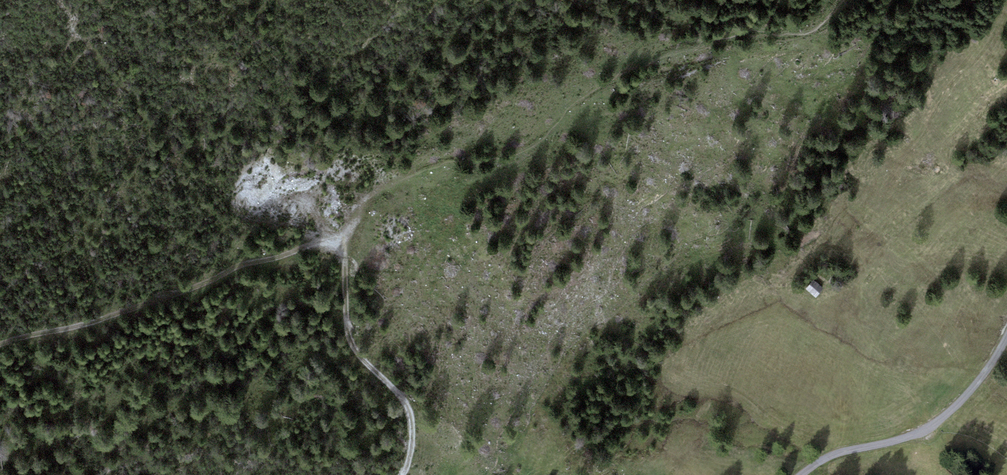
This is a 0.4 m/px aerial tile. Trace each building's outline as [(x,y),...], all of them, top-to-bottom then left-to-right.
[(823,288),(812,280),(807,287),(817,295),(823,288)]
